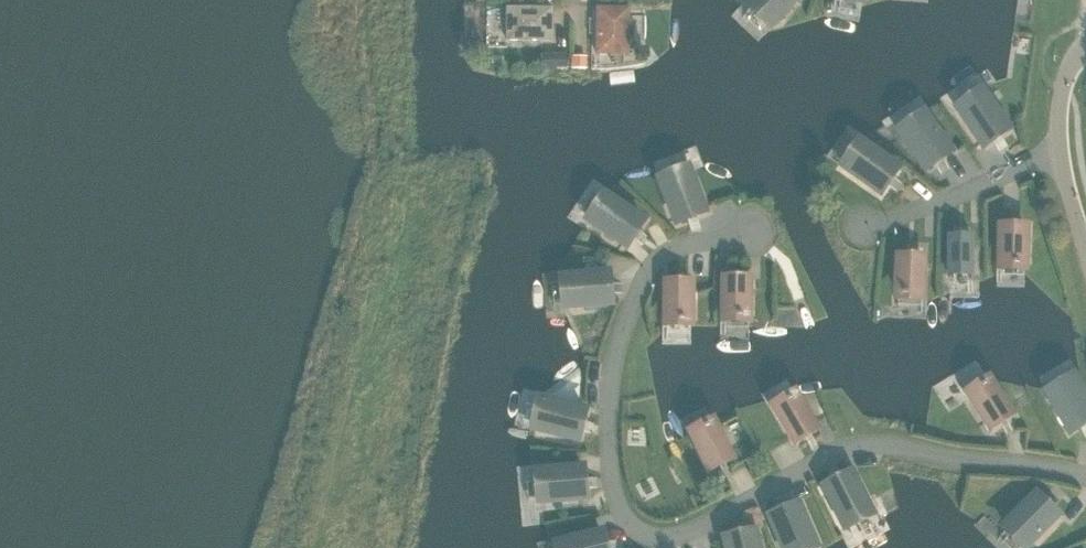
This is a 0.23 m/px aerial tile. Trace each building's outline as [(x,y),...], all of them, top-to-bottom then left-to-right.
[(750,5),(772,26),(797,0),(754,0),(750,5)] [(552,9),(507,9),(507,40),(552,41),(552,9)] [(629,10),(598,9),(597,55),(629,55),(629,10)] [(570,69),(570,53),(555,53),(555,70),(570,69)] [(587,65),(587,56),(573,55),(573,65),(587,65)] [(984,93),(959,111),(983,147),(1009,130),(984,93)] [(926,116),(900,134),(925,170),(951,153),(926,116)] [(862,143),(844,169),(880,194),(898,168),(862,143)] [(689,171),(661,183),(677,224),(705,213),(689,171)] [(607,197),(590,223),(627,247),(644,221),(607,197)] [(1002,227),(1002,264),(1025,264),(1025,227),(1002,227)] [(949,238),(949,275),(972,275),(973,238),(949,238)] [(900,257),(898,295),(922,296),(923,258),(900,257)] [(608,274),(564,278),(567,309),(611,305),(608,274)] [(725,279),(725,317),(748,317),(748,279),(725,279)] [(668,283),(667,321),(690,321),(691,283),(668,283)] [(1075,379),(1048,395),(1070,433),(1085,424),(1085,398),(1075,379)] [(992,429),(1011,417),(991,385),(972,398),(992,429)] [(796,443),(816,432),(797,399),(777,411),(796,443)] [(535,430),(578,441),(585,411),(542,400),(535,430)] [(694,437),(711,471),(731,461),(715,427),(694,437)] [(542,503),(586,499),(583,468),(539,472),(542,503)] [(824,488),(844,528),(872,514),(852,474),(824,488)] [(1058,517),(1036,495),(1005,527),(1027,547),(1028,547),(1058,517)] [(799,506),(770,518),(783,547),(813,547),(816,547),(799,506)] [(755,532),(725,540),(727,547),(759,547),(755,532)] [(602,533),(559,544),(560,547),(606,547),(602,533)]
